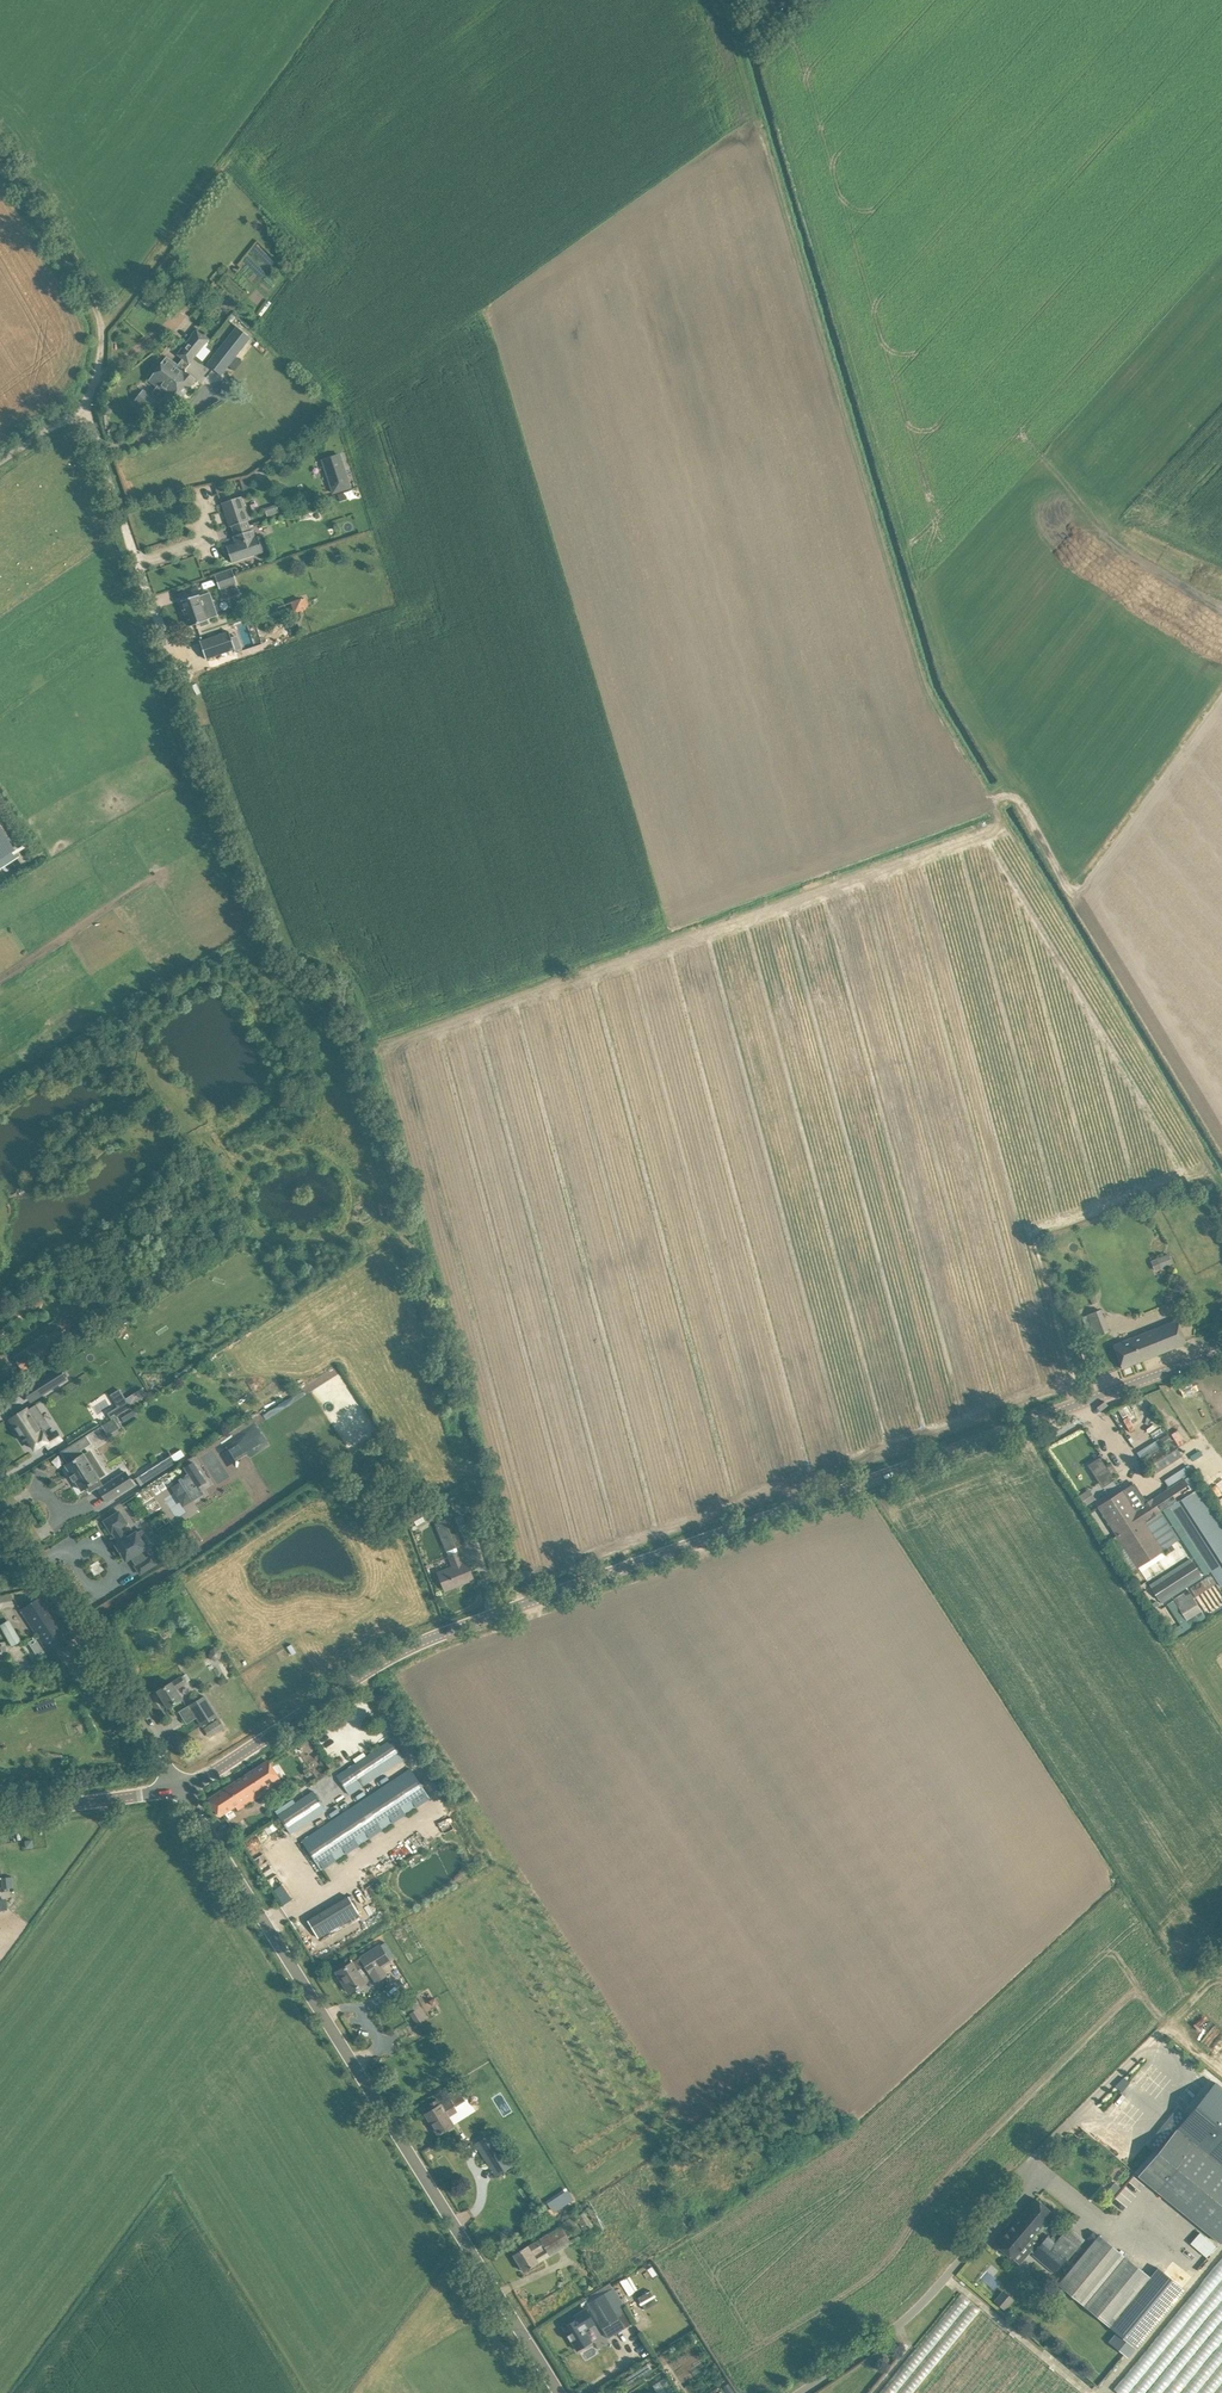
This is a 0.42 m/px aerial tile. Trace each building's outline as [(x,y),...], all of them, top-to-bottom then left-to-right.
[(237,327),(207,364),(221,375),(251,338),(248,335),(237,327)] [(166,393),(208,337),(196,328),(176,354),(182,358),(178,364),(169,356),(168,358),(167,358),(150,380),(166,393)] [(196,379),(186,371),(184,370),(166,393),(163,398),(174,407),(196,379)] [(143,390),(135,401),(142,406),(140,409),(149,415),(160,401),(150,394),(150,395),(143,390)] [(340,454),(322,460),(333,493),(350,487),(340,454)] [(344,492),(338,495),(340,502),(347,499),(344,492)] [(229,532),(254,524),(254,523),(248,525),(246,521),(250,520),(242,496),(222,503),(229,527),(233,526),(234,530),(228,532),(229,532)] [(276,504),(265,508),(267,516),(279,512),(276,504)] [(254,524),(229,532),(229,533),(234,531),(236,535),(233,536),(235,544),(226,547),(232,563),(263,552),(257,537),(255,537),(253,530),(250,531),(248,526),(254,524)] [(216,577),(215,577),(217,583),(219,589),(220,589),(221,588),(224,598),(238,593),(235,584),(236,583),(237,583),(233,571),(232,571),(216,577)] [(199,595),(182,600),(182,601),(185,609),(183,610),(184,610),(189,626),(189,627),(199,623),(201,627),(209,624),(207,619),(217,616),(210,593),(199,597),(199,595)] [(301,599),(292,602),(295,612),(308,608),(305,598),(302,599),(301,599)] [(229,631),(200,641),(206,659),(235,649),(229,631)] [(11,862),(19,857),(0,827),(0,869),(11,862)] [(1168,1253),(1157,1258),(1161,1268),(1173,1263),(1168,1253)] [(1098,1302),(1095,1294),(1090,1296),(1092,1303),(1098,1302)] [(1089,1320),(1085,1322),(1092,1338),(1109,1331),(1100,1310),(1087,1315),(1089,1320)] [(1186,1343),(1181,1332),(1177,1320),(1113,1346),(1122,1368),(1186,1343)] [(22,1351),(14,1356),(22,1369),(23,1368),(26,1373),(35,1368),(31,1362),(54,1348),(46,1336),(22,1351)] [(58,1368),(34,1383),(41,1394),(66,1379),(58,1368)] [(1182,1395),(1197,1391),(1195,1384),(1180,1389),(1182,1395)] [(118,1406),(108,1413),(111,1419),(130,1407),(126,1401),(118,1406)] [(1129,1431),(1142,1424),(1130,1401),(1117,1408),(1129,1431)] [(18,1422),(13,1425),(24,1441),(28,1438),(35,1449),(46,1442),(48,1440),(42,1432),(45,1430),(50,1426),(40,1410),(38,1411),(35,1405),(28,1409),(27,1408),(14,1416),(18,1422)] [(228,1466),(269,1443),(261,1428),(219,1450),(228,1466)] [(1162,1447),(1172,1441),(1168,1434),(1158,1440),(1162,1447)] [(86,1435),(60,1451),(68,1463),(66,1465),(72,1475),(70,1476),(70,1477),(71,1476),(74,1480),(73,1481),(75,1480),(82,1490),(87,1487),(90,1492),(99,1486),(100,1488),(99,1489),(107,1502),(134,1485),(126,1471),(103,1486),(99,1479),(100,1479),(99,1478),(104,1475),(89,1451),(84,1454),(84,1453),(81,1450),(91,1444),(86,1435)] [(172,1455),(136,1479),(141,1486),(176,1462),(172,1455)] [(1100,1486),(1113,1479),(1099,1455),(1086,1462),(1100,1486)] [(206,1482),(193,1462),(185,1467),(189,1474),(180,1479),(181,1480),(193,1499),(202,1493),(198,1487),(206,1482)] [(1188,1464),(1163,1478),(1167,1484),(1191,1470),(1188,1464)] [(1191,1489),(1199,1484),(1191,1472),(1184,1477),(1191,1489)] [(1099,1506),(1117,1535),(1109,1540),(1117,1552),(1125,1547),(1138,1566),(1162,1550),(1165,1555),(1175,1549),(1172,1544),(1175,1542),(1178,1540),(1160,1512),(1164,1509),(1205,1574),(1211,1571),(1220,1586),(1221,1584),(1221,1569),(1178,1501),(1177,1500),(1168,1506),(1160,1493),(1145,1503),(1133,1484),(1123,1491),(1099,1506)] [(1089,1488),(1079,1494),(1085,1505),(1095,1499),(1089,1488)] [(1168,1506),(1177,1500),(1168,1488),(1160,1493),(1168,1506)] [(1221,1557),(1221,1537),(1193,1491),(1184,1497),(1221,1557)] [(406,1519),(410,1526),(415,1523),(418,1528),(427,1523),(419,1510),(406,1519)] [(137,1533),(136,1532),(128,1537),(125,1532),(124,1533),(120,1527),(127,1523),(119,1511),(104,1521),(112,1533),(113,1532),(116,1538),(113,1540),(126,1560),(131,1556),(137,1564),(135,1565),(140,1573),(156,1563),(151,1555),(146,1558),(141,1550),(146,1547),(145,1545),(149,1543),(142,1530),(137,1533)] [(161,1533),(173,1527),(165,1513),(154,1520),(161,1533)] [(453,1516),(436,1523),(446,1549),(464,1542),(453,1516)] [(473,1579),(468,1568),(466,1563),(463,1564),(458,1553),(449,1557),(453,1567),(439,1573),(445,1590),(456,1586),(455,1584),(471,1577),(472,1579),(473,1579)] [(1191,1562),(1151,1588),(1158,1600),(1198,1574),(1191,1562)] [(54,1622),(53,1620),(39,1597),(25,1606),(27,1610),(24,1612),(37,1633),(54,1622)] [(21,1639),(15,1628),(11,1621),(1,1627),(12,1645),(16,1644),(21,1639)] [(50,1654),(57,1649),(68,1643),(54,1622),(37,1633),(50,1654)] [(291,1644),(287,1646),(292,1655),(297,1652),(291,1644)] [(168,1707),(178,1701),(182,1698),(177,1689),(186,1683),(182,1676),(157,1691),(168,1707)] [(205,1695),(189,1705),(202,1725),(218,1716),(205,1695)] [(219,1718),(204,1728),(208,1734),(223,1724),(219,1718)] [(385,1771),(404,1758),(392,1740),(363,1759),(359,1753),(322,1778),(326,1784),(296,1803),(290,1795),(273,1806),(291,1833),(301,1826),(385,1771)] [(227,1787),(209,1799),(220,1815),(236,1805),(238,1809),(281,1781),(268,1760),(227,1787)] [(411,1769),(303,1840),(321,1868),(429,1797),(411,1769)] [(64,1846),(69,1840),(63,1836),(58,1842),(64,1846)] [(3,1889),(12,1888),(11,1877),(2,1878),(3,1889)] [(272,1889),(282,1903),(290,1897),(281,1883),(272,1889)] [(328,1931),(359,1913),(349,1896),(308,1921),(318,1937),(328,1931)] [(349,1992),(359,1986),(365,1982),(357,1969),(364,1965),(370,1973),(390,1960),(380,1944),(337,1972),(337,1973),(339,1971),(345,1981),(343,1982),(349,1992)] [(416,1998),(407,2003),(412,2012),(421,2007),(416,1998)] [(1139,2175),(1221,2243),(1221,2242),(1221,2088),(1215,2082),(1188,2115),(1177,2128),(1162,2146),(1158,2152),(1139,2175)] [(458,2087),(448,2094),(456,2106),(466,2100),(458,2087)] [(432,2110),(426,2114),(426,2115),(428,2114),(431,2118),(429,2119),(438,2133),(441,2132),(441,2133),(443,2131),(444,2130),(446,2132),(454,2127),(453,2125),(454,2124),(449,2116),(456,2111),(455,2108),(450,2101),(442,2106),(438,2099),(429,2105),(432,2110)] [(476,2143),(491,2167),(507,2157),(492,2133),(476,2143)] [(1114,2163),(1102,2152),(1096,2160),(1100,2164),(1097,2168),(1104,2174),(1114,2163)] [(661,2180),(660,2181),(665,2190),(670,2187),(665,2178),(661,2180)] [(1116,2194),(1123,2206),(1134,2200),(1127,2188),(1116,2194)] [(1036,2198),(996,2244),(1005,2252),(1013,2258),(1019,2251),(1025,2257),(1031,2250),(1032,2251),(1032,2252),(1052,2270),(1064,2256),(1067,2259),(1085,2238),(1068,2225),(1065,2229),(1055,2242),(1047,2235),(1040,2244),(1032,2238),(1053,2213),(1045,2206),(1036,2198)] [(586,2210),(575,2216),(585,2233),(596,2227),(586,2210)] [(524,2248),(513,2254),(523,2271),(534,2265),(571,2242),(561,2226),(524,2248)] [(1200,2232),(1190,2243),(1206,2256),(1214,2246),(1204,2237),(1205,2236),(1200,2232)] [(1099,2234),(1058,2283),(1117,2333),(1109,2342),(1128,2357),(1184,2289),(1158,2267),(1150,2277),(1099,2234)] [(1114,2392),(1115,2392),(1221,2392),(1221,2255),(1114,2392)] [(1196,2255),(1188,2264),(1195,2270),(1203,2261),(1196,2255)] [(618,2318),(615,2313),(625,2307),(613,2287),(610,2283),(584,2298),(585,2299),(584,2300),(586,2303),(587,2302),(587,2303),(601,2328),(618,2318)] [(1050,2283),(1042,2292),(1046,2296),(1054,2287),(1050,2283)] [(650,2290),(638,2297),(645,2309),(657,2302),(650,2290)] [(993,2302),(1004,2310),(1013,2298),(1002,2290),(993,2302)] [(957,2295),(879,2392),(1081,2392),(957,2295)] [(577,2350),(587,2343),(591,2341),(584,2329),(595,2323),(590,2315),(586,2317),(583,2311),(575,2315),(577,2319),(563,2327),(577,2350)] [(625,2380),(629,2387),(653,2371),(650,2365),(625,2380)]
